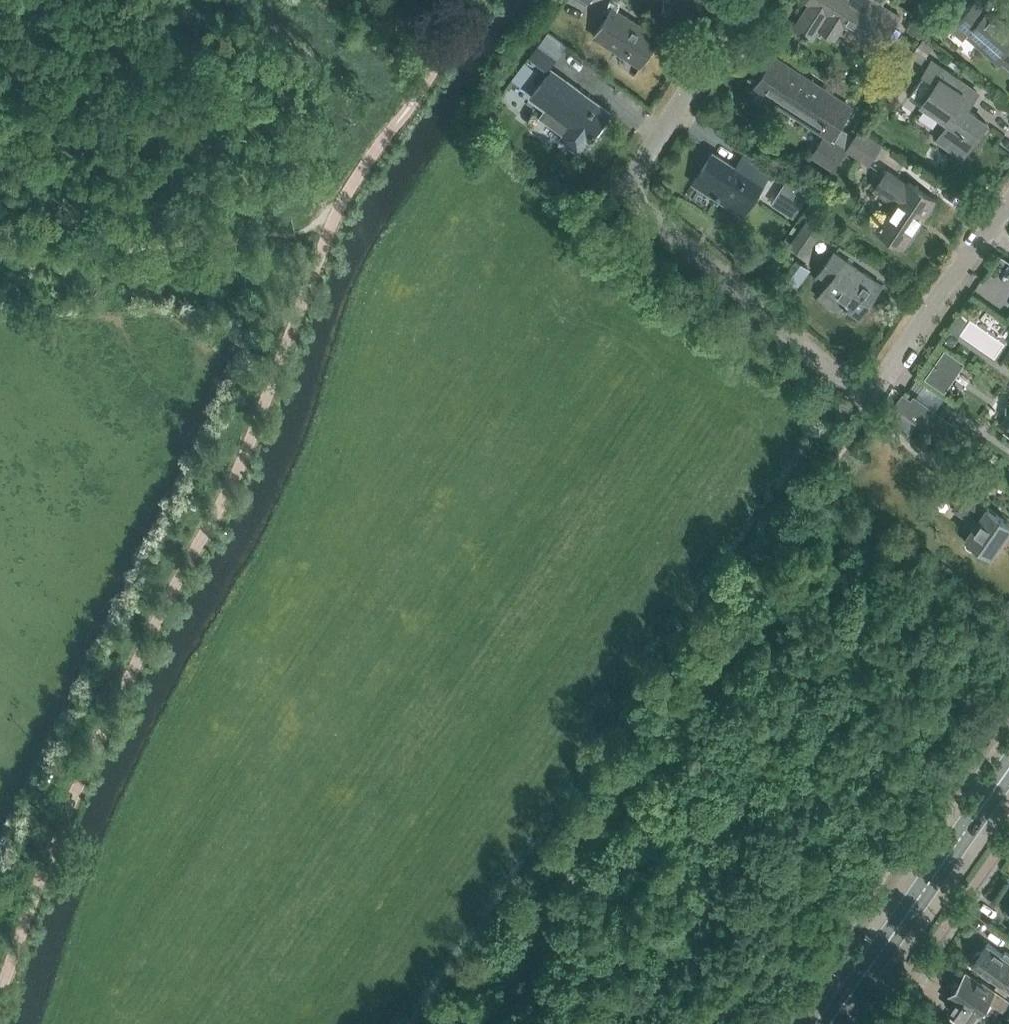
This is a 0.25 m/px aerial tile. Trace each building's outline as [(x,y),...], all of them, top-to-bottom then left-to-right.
[(796,31),(813,42),(819,32),(835,42),(845,25),(863,36),(862,38),(882,51),(903,18),(882,5),(885,0),(851,0),(850,1),(849,0),(810,0),(808,3),(812,6),(796,31)] [(995,55),(1008,67),(1008,23),(997,12),(992,17),(986,12),(996,0),(976,0),(955,24),(956,25),(953,28),(963,37),(965,34),(992,58),(995,55)] [(595,38),(641,68),(658,40),(612,11),(595,38)] [(913,28),(922,35),(927,29),(917,22),(913,28)] [(530,58),(548,71),(566,47),(546,32),(530,58)] [(934,47),(926,41),(914,59),(922,64),(934,47)] [(754,90),(832,142),(853,111),(774,59),(754,90)] [(940,140),(965,157),(988,124),(968,110),(979,93),(935,62),(911,96),(911,97),(912,96),(915,100),(919,102),(924,104),(952,123),(940,140)] [(527,78),(533,70),(524,63),(518,72),(527,78)] [(591,143),(612,116),(568,83),(552,70),(546,78),(530,99),(544,109),(538,117),(565,137),(563,140),(580,153),(589,141),(591,143)] [(844,130),(835,143),(848,152),(857,138),(844,130)] [(883,147),(861,132),(857,138),(848,152),(870,166),(883,147)] [(823,137),(810,157),(832,171),(845,151),(823,137)] [(763,187),(772,172),(746,155),(737,169),(714,154),(694,185),(720,202),(721,201),(745,216),(764,188),(763,187)] [(877,230),(905,249),(937,202),(910,183),(908,184),(889,171),(876,191),(895,204),(877,230)] [(770,206),(792,220),(807,196),(785,182),(770,206)] [(789,244),(804,256),(820,233),(805,222),(789,244)] [(884,286),(847,260),(833,251),(817,276),(830,285),(824,294),(820,300),(842,315),(846,309),(860,319),(884,286)] [(797,290),(810,271),(797,262),(784,279),(797,290)] [(944,347),(923,377),(943,391),(964,361),(944,347)] [(902,393),(893,406),(897,410),(904,415),(915,423),(927,432),(953,451),(967,432),(940,413),(935,409),(915,395),(911,399),(902,393)] [(1008,527),(1008,523),(978,501),(983,494),(975,489),(963,506),(980,518),(967,537),(967,538),(966,540),(967,543),(967,544),(969,546),(971,547),(974,548),(975,547),(977,546),(979,545),(991,553),(1008,527)] [(1006,952),(1004,955),(988,943),(973,964),(1008,991),(1008,954),(1006,952)] [(960,1000),(952,1011),(970,1023),(971,1023),(972,1023),(976,1023),(980,1018),(979,1014),(989,999),(1003,1010),(1008,1002),(1008,1000),(983,981),(981,983),(966,972),(959,982),(956,982),(952,987),(953,991),(951,994),(960,1000)]
